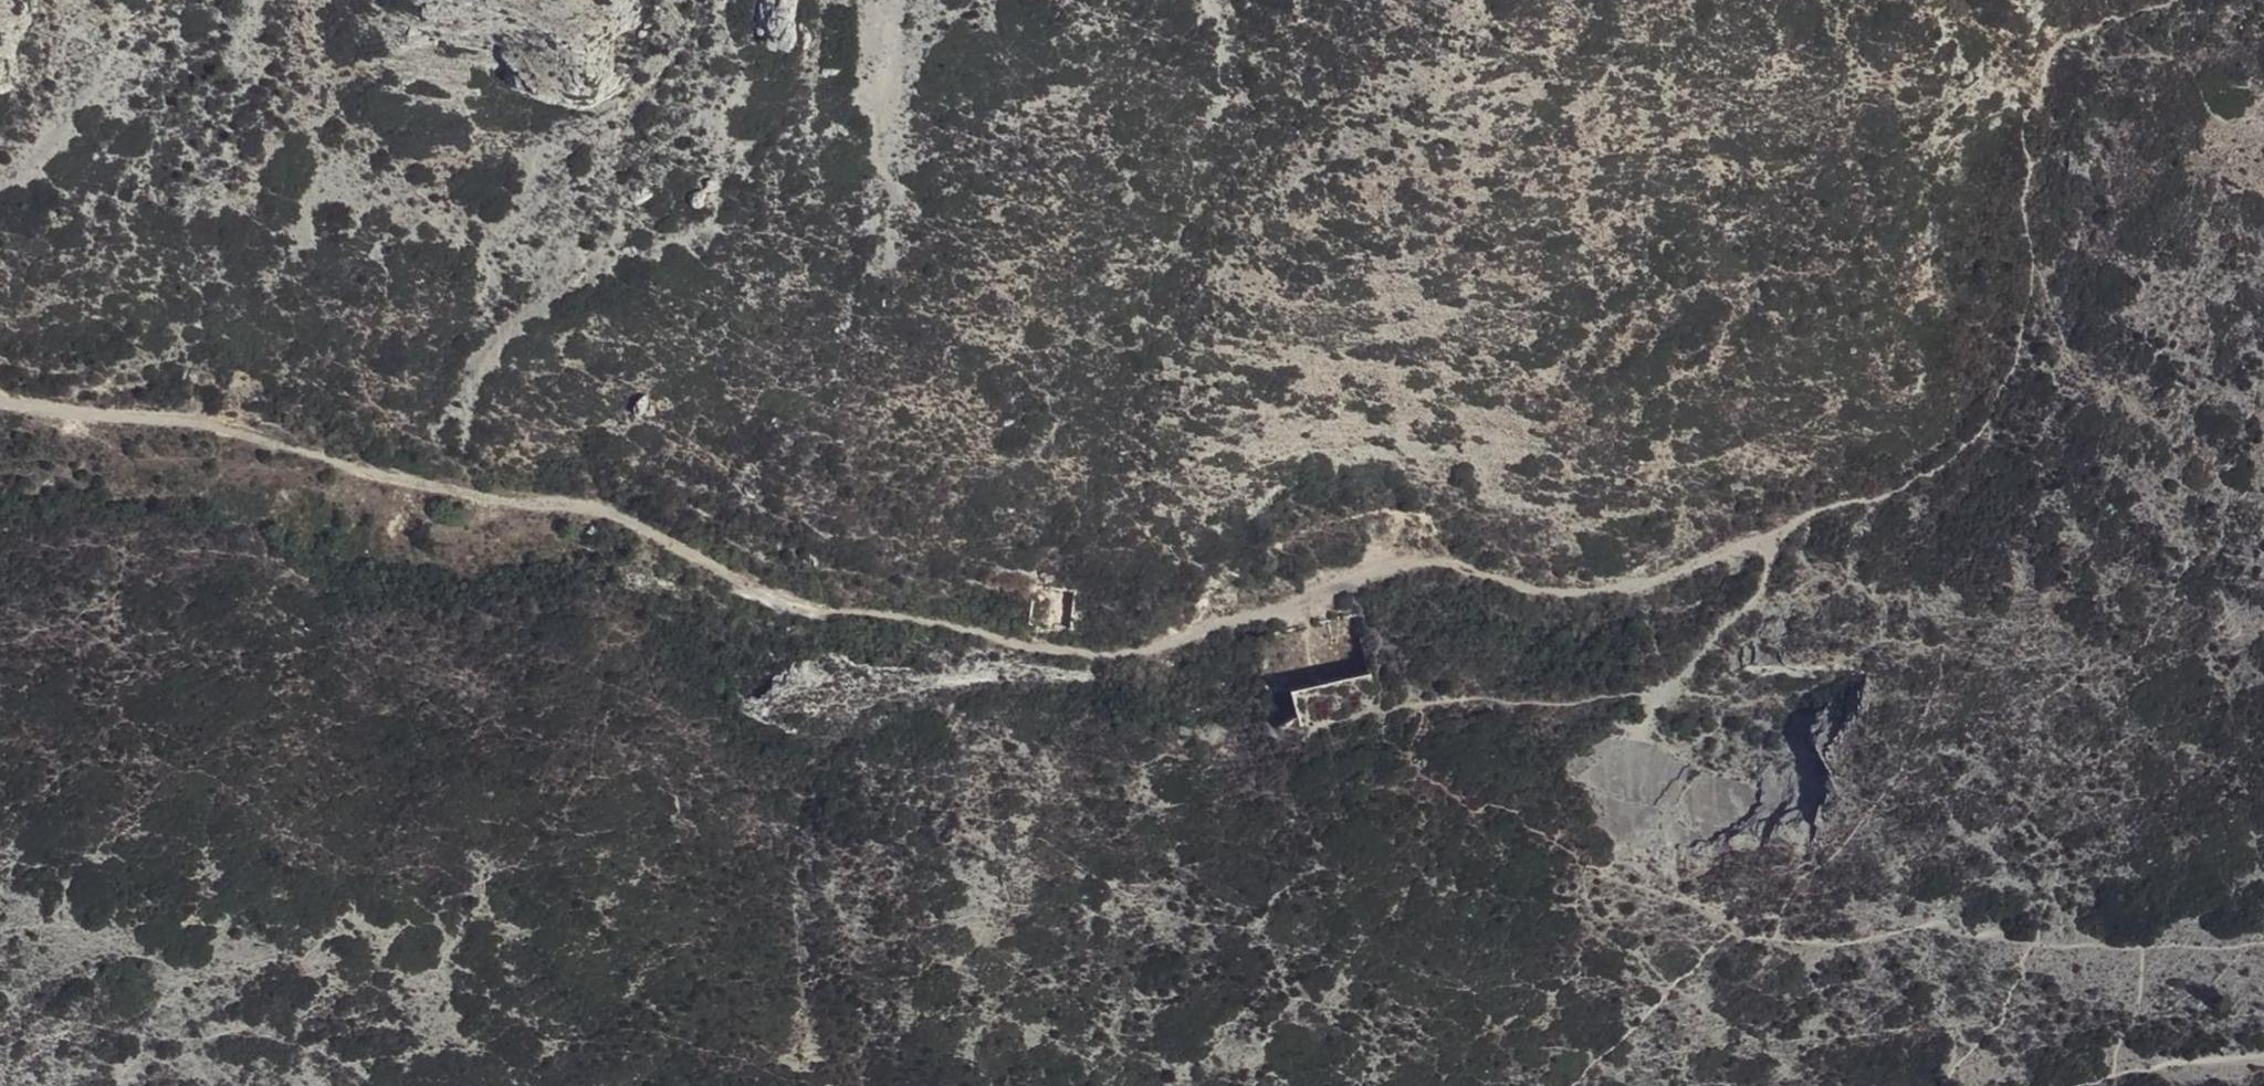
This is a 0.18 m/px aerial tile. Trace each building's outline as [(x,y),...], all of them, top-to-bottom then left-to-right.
[(1031,588),(1029,622),(1068,625),(1070,591),(1031,588)] [(1367,671),(1289,690),(1297,715),(1277,726),(1279,739),(1378,716),(1367,671)]
